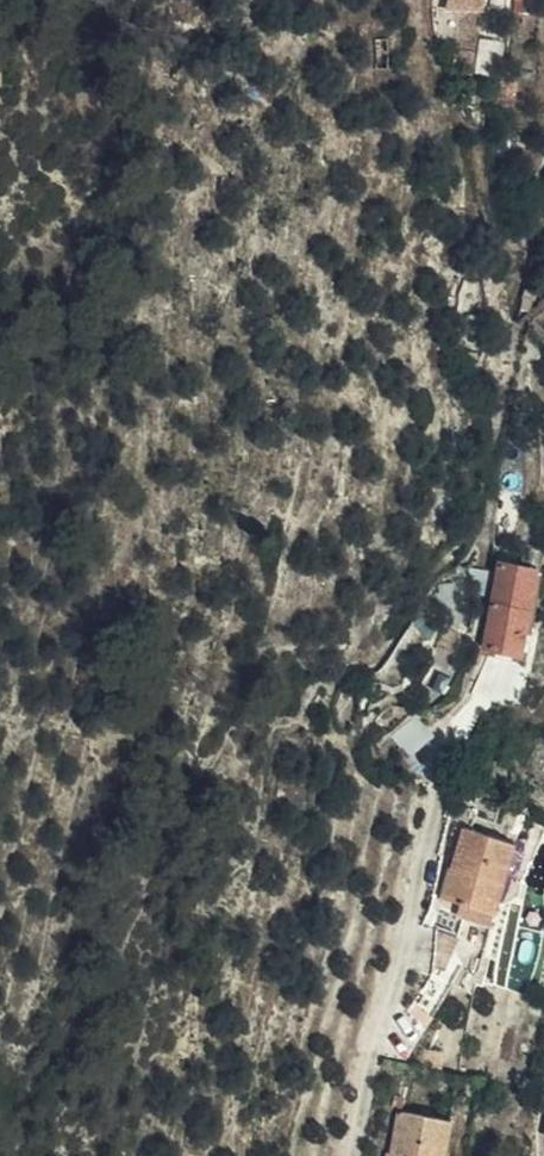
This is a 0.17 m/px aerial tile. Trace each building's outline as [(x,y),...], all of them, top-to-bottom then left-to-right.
[(167,21),(192,22),(193,0),(168,0),(167,21)] [(436,14),(447,17),(467,21),(469,0),(437,0),(436,14)] [(509,12),(523,12),(522,0),(509,0),(509,12)] [(523,12),(509,12),(511,32),(524,31),(523,12)] [(467,21),(447,17),(442,57),(462,61),(467,21)] [(526,248),(517,245),(510,264),(520,267),(526,248)] [(469,645),(505,653),(521,568),(518,568),(522,540),(517,539),(521,512),(511,510),(502,565),(485,561),(469,645)] [(462,569),(467,593),(469,593),(472,570),(462,569)] [(469,650),(463,666),(478,672),(485,653),(469,650)] [(499,840),(448,828),(438,870),(445,872),(439,904),(445,905),(453,907),(482,913),(499,840)] [(445,872),(438,870),(431,903),(439,904),(445,872)] [(445,905),(443,918),(440,931),(433,946),(440,951),(449,934),(451,919),(453,907),(445,905)] [(478,926),(482,913),(453,907),(451,919),(478,926)] [(392,1111),(395,1096),(385,1095),(383,1109),(392,1111)] [(380,1155),(438,1155),(444,1121),(392,1111),(385,1155),(380,1155)]
